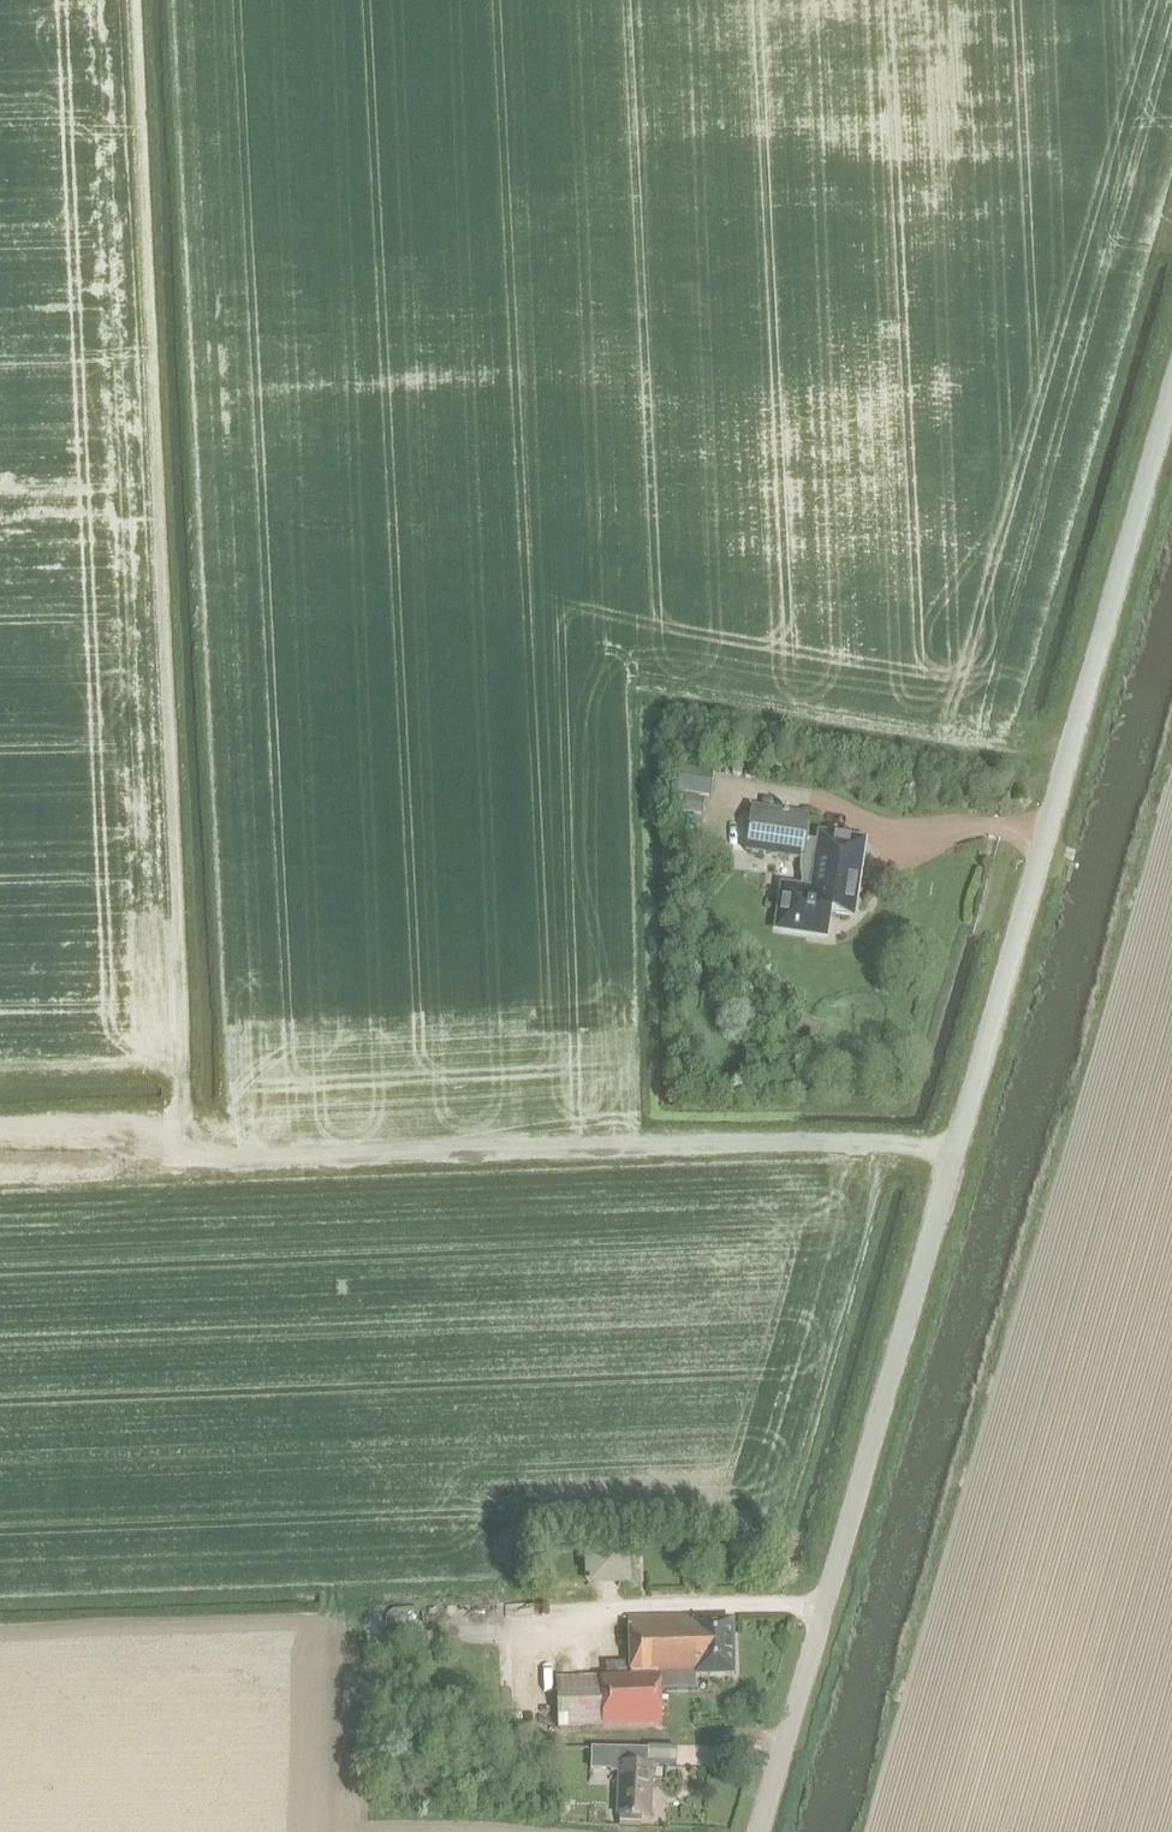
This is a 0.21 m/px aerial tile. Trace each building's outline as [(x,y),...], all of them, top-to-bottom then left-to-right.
[(735,750),(731,774),(741,776),(744,752),(735,750)] [(747,757),(745,776),(755,778),(758,759),(747,757)] [(713,770),(688,766),(678,765),(675,792),(710,796),(713,770)] [(681,812),(701,815),(704,799),(684,796),(681,812)] [(771,931),(826,940),(830,915),(855,919),(867,837),(817,829),(815,840),(804,838),(808,814),(750,805),(743,850),(800,858),(799,862),(799,867),(801,874),(801,880),(800,884),(779,881),(771,931)] [(586,1583),(632,1582),(631,1541),(585,1542),(586,1583)] [(733,1674),(732,1626),(732,1620),(693,1621),(693,1617),(628,1618),(629,1663),(605,1663),(605,1677),(555,1679),(557,1728),(660,1725),(658,1683),(695,1683),(695,1675),(733,1674)] [(651,1766),(646,1766),(647,1749),(590,1747),(589,1767),(610,1768),(610,1771),(618,1772),(616,1814),(619,1814),(619,1826),(640,1827),(640,1815),(649,1816),(651,1766)]
